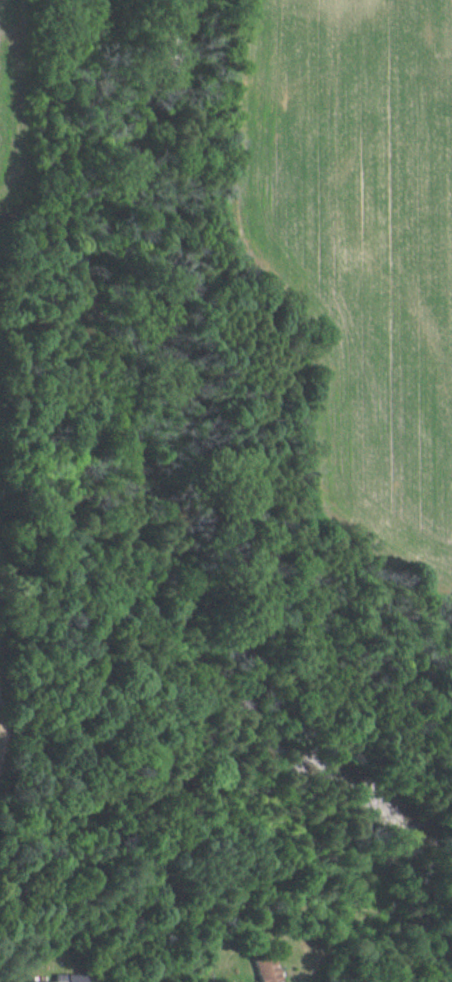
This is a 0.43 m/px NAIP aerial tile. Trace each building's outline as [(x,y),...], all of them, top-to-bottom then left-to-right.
[(275,954),(252,958),(256,981),(281,981),(275,954)]
